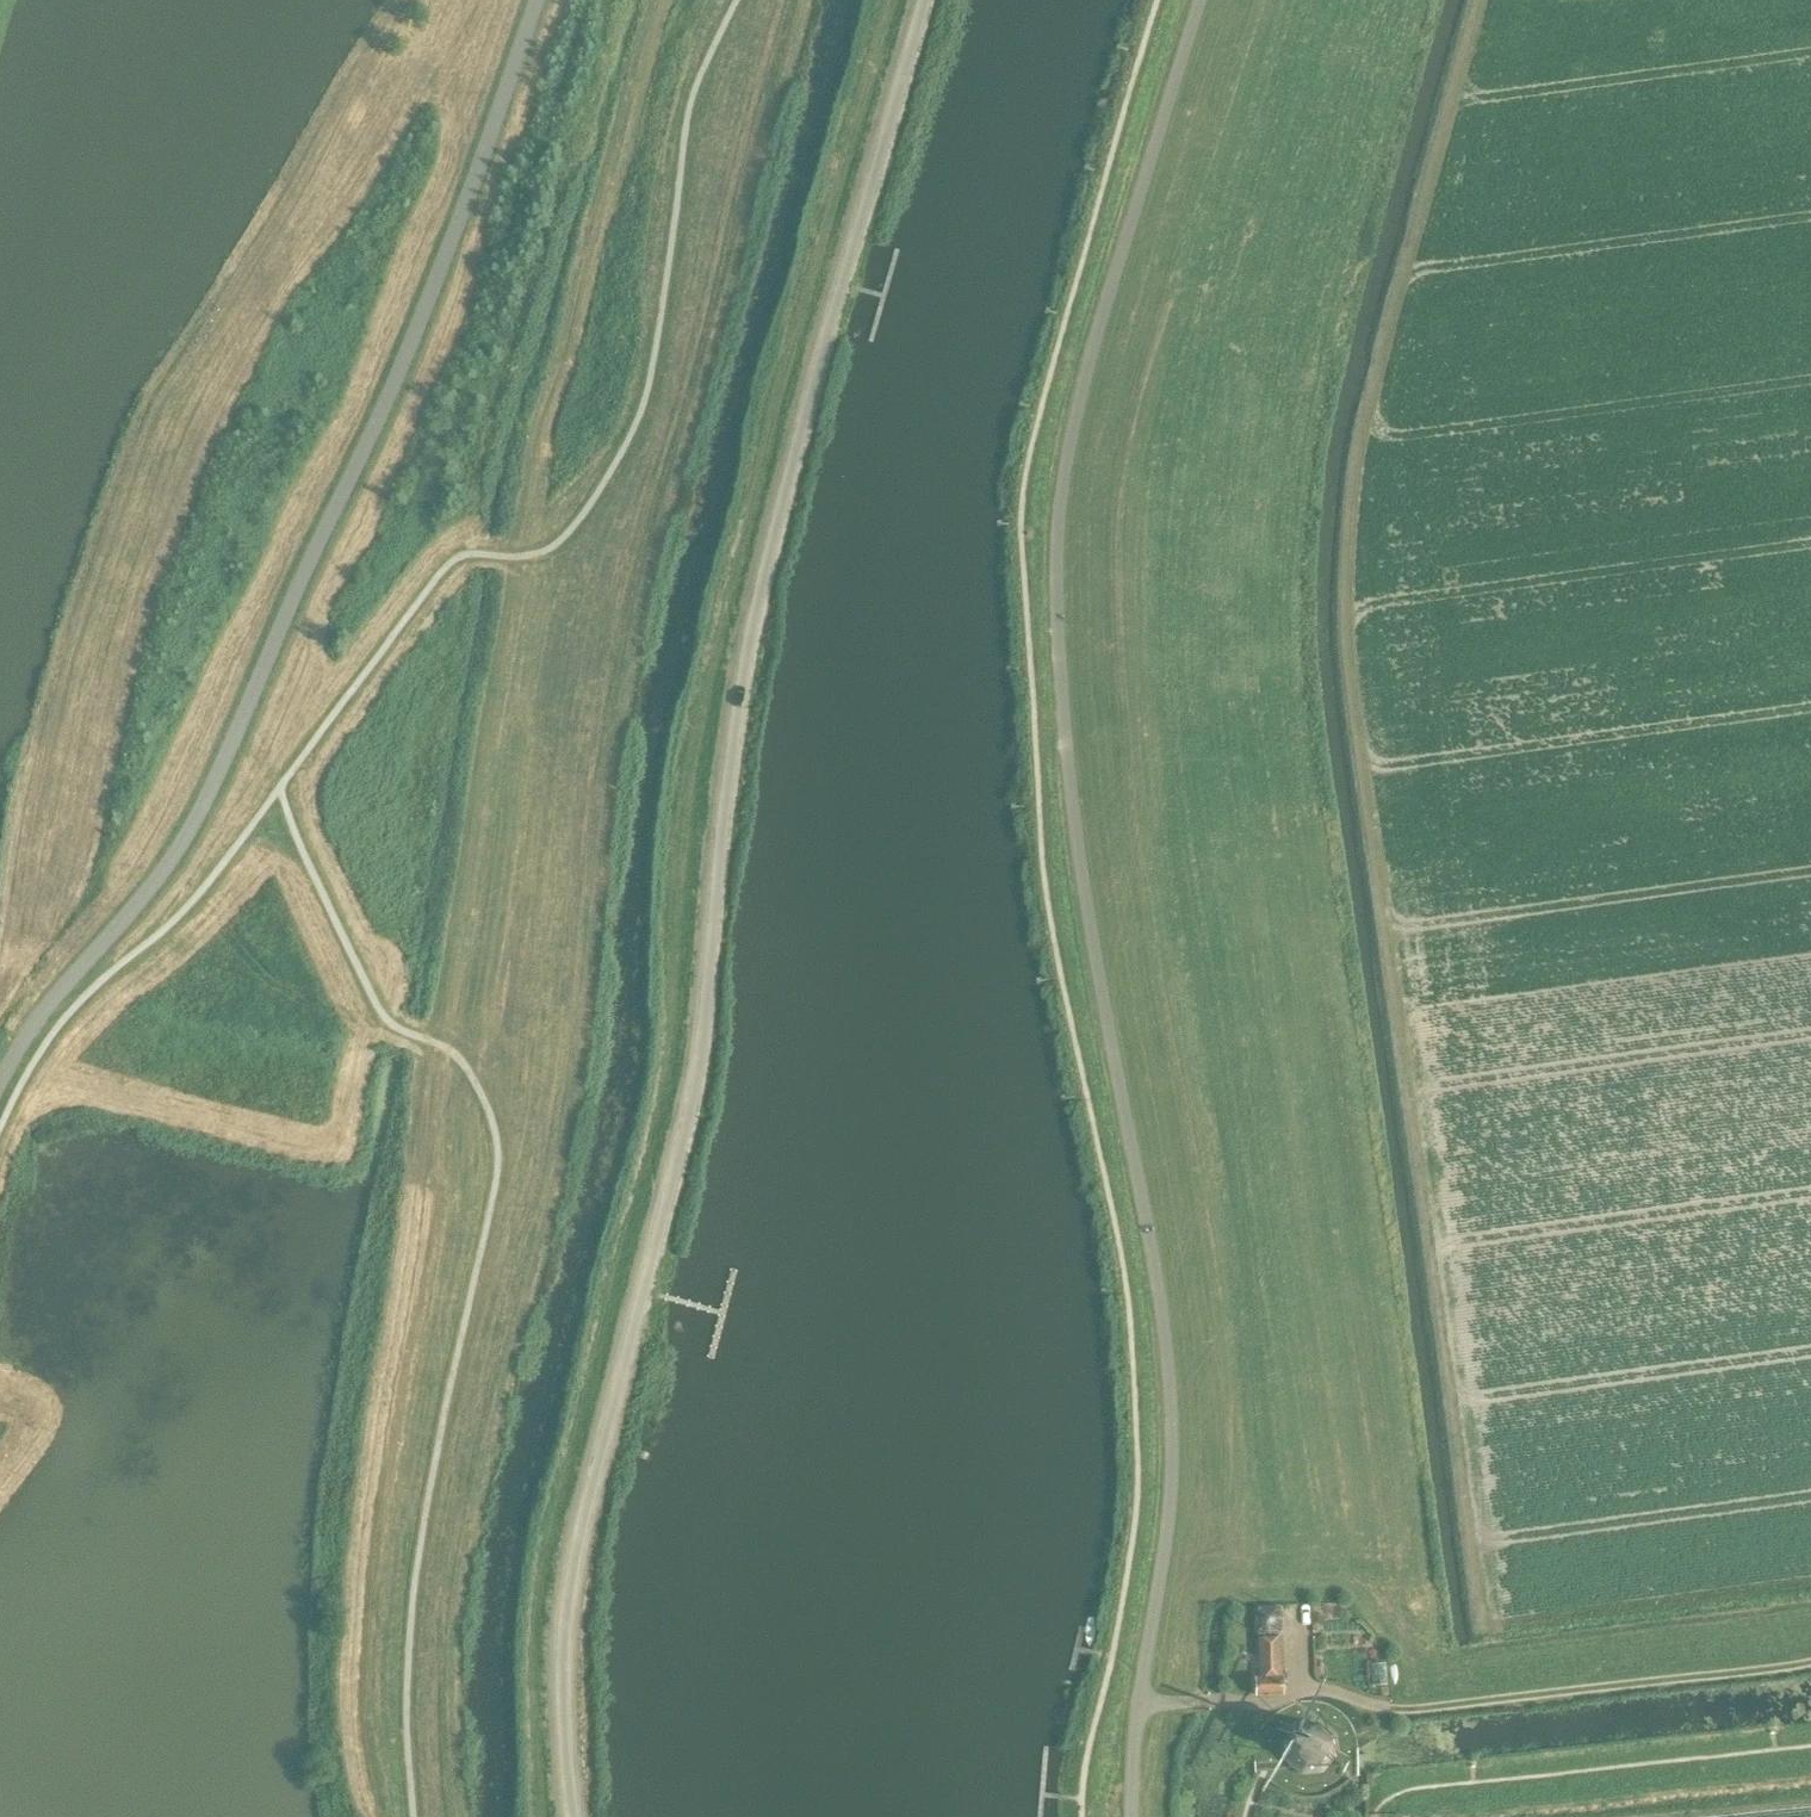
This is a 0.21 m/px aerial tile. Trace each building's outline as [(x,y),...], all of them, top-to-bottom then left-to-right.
[(1256,1697),(1282,1696),(1281,1640),(1258,1640),(1258,1680),(1256,1680),(1256,1697)] [(1297,1727),(1284,1742),(1285,1763),(1301,1776),(1321,1774),(1334,1757),(1332,1736),(1317,1725),(1297,1727)]
